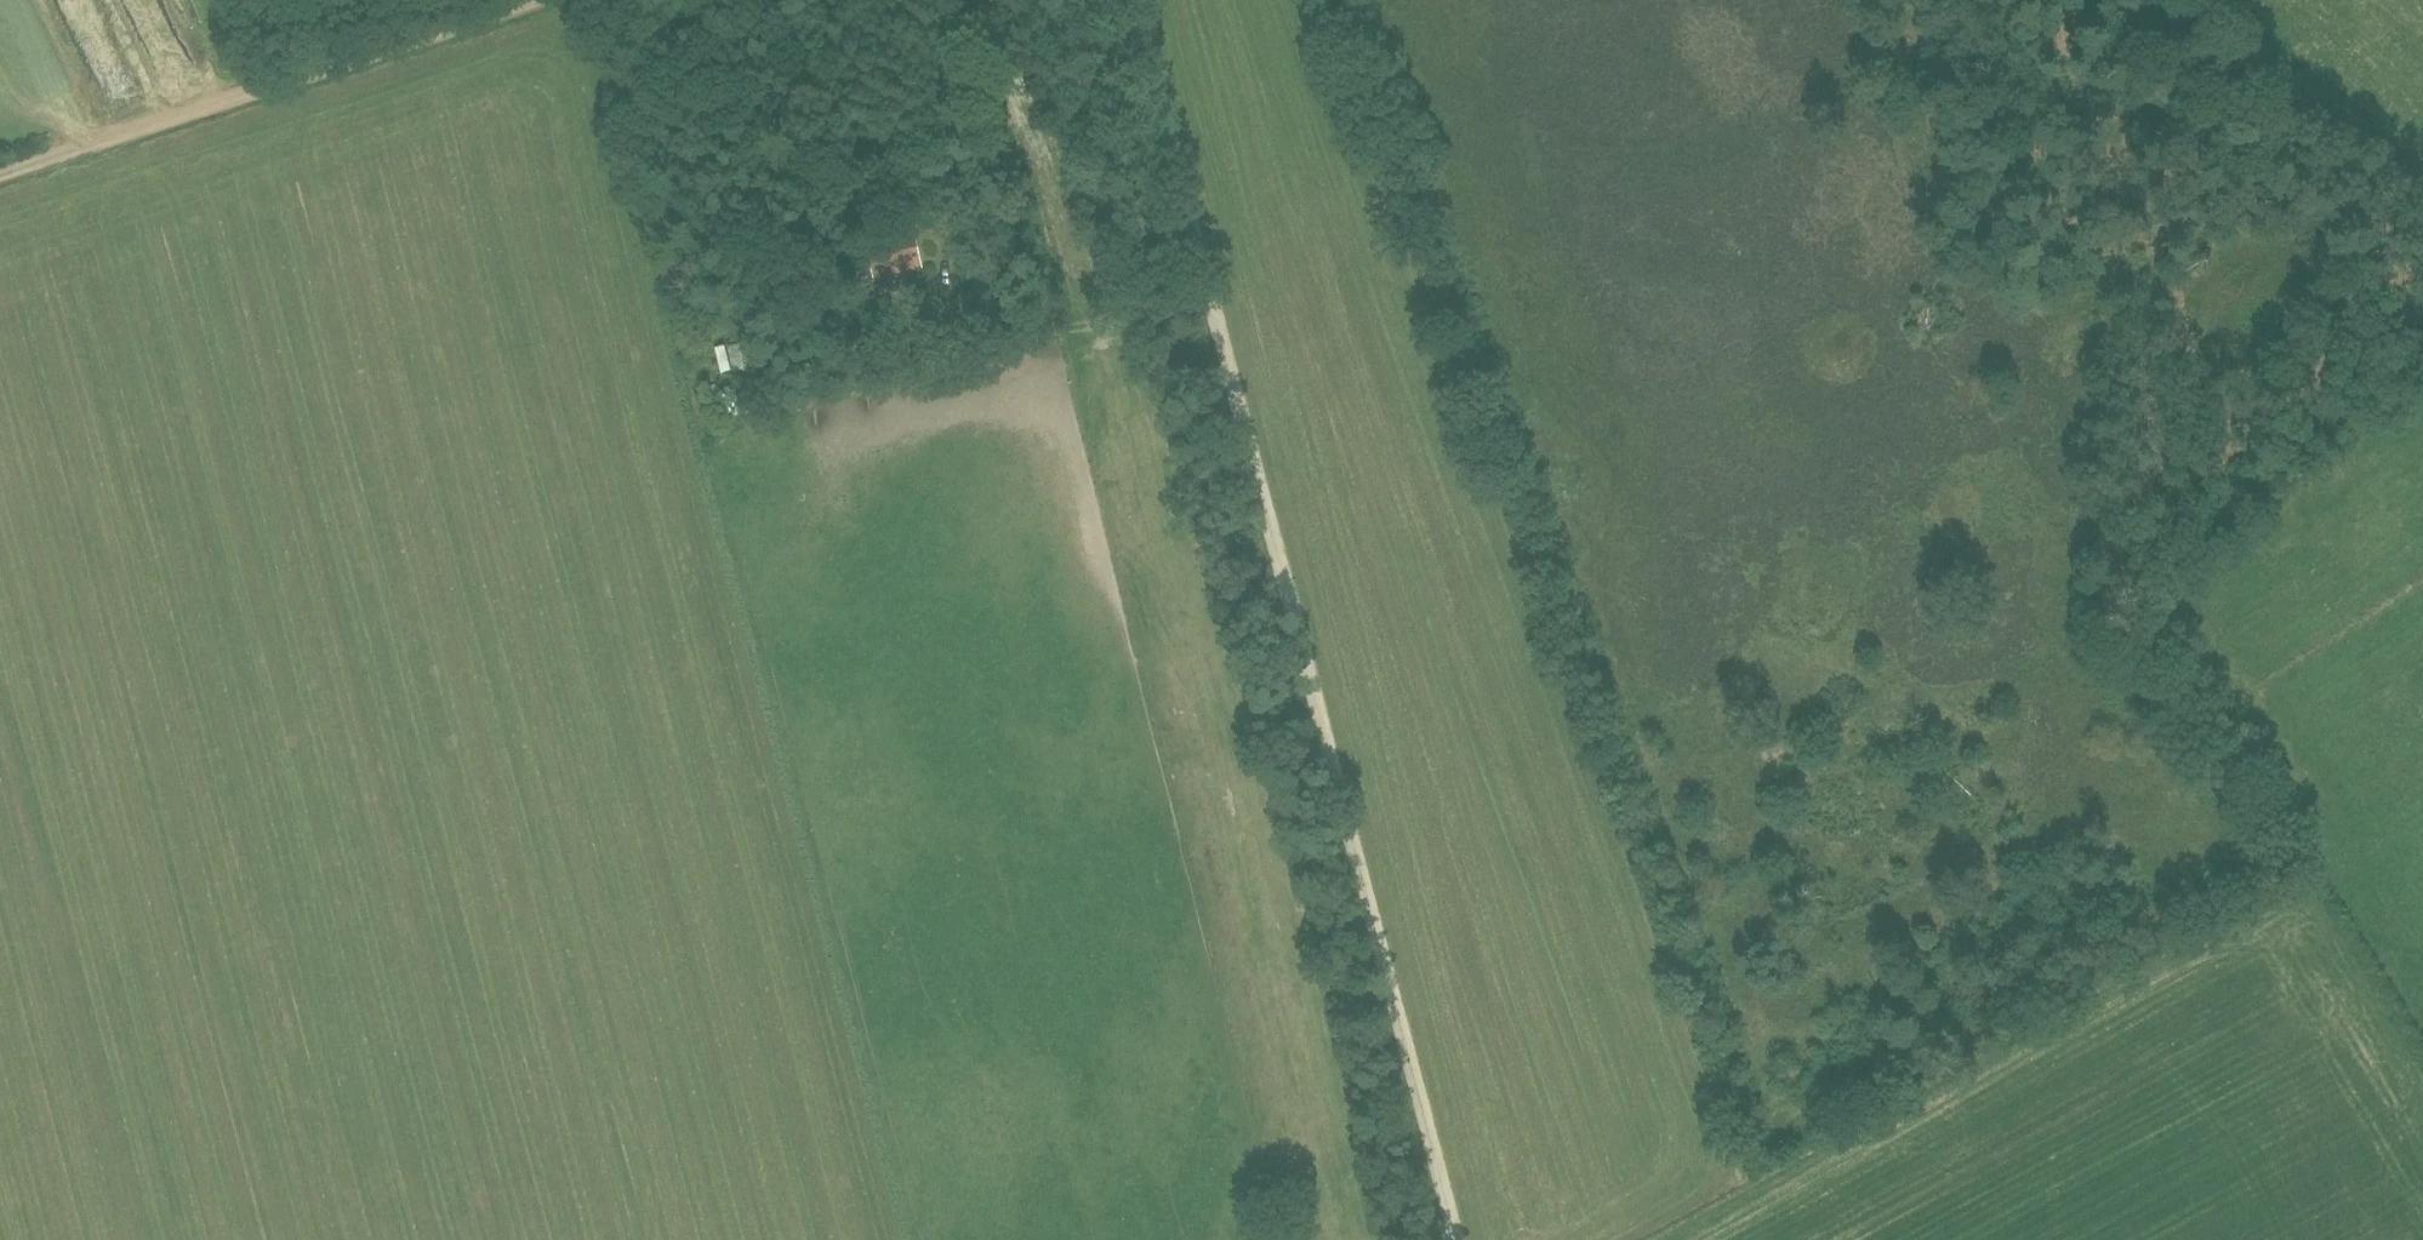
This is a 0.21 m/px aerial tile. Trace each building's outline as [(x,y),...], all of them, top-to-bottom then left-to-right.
[(168,0),(139,0),(147,15),(169,3),(168,0)] [(168,75),(198,64),(175,5),(145,17),(168,75)] [(893,216),(870,220),(873,235),(872,236),(876,258),(875,258),(879,274),(924,265),(917,228),(896,232),(893,216)] [(770,380),(764,339),(728,345),(736,386),(770,380)]
